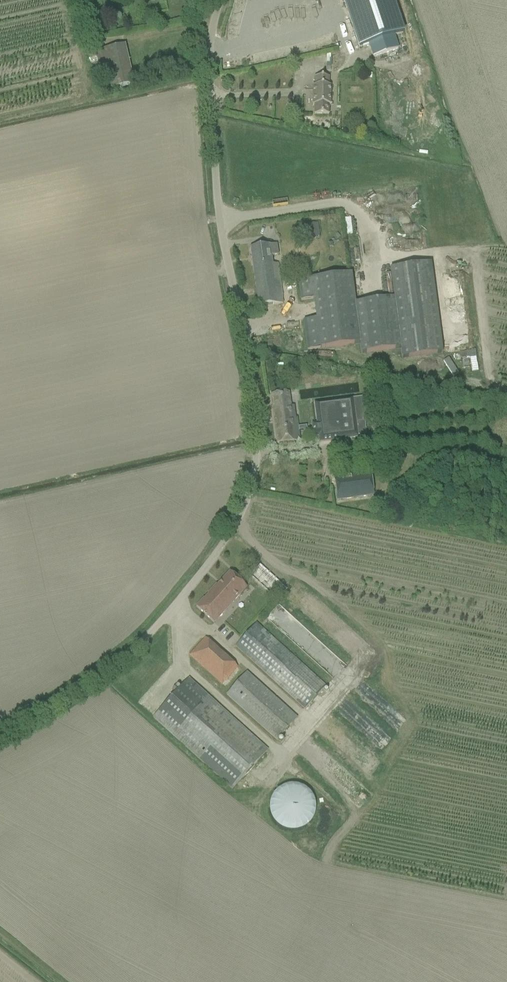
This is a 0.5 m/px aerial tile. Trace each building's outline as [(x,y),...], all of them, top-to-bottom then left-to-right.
[(359,48),(369,45),(373,58),(399,50),(394,36),(403,33),(392,0),(343,0),(359,48)] [(125,46),(96,52),(104,92),(134,86),(125,46)] [(175,63),(176,75),(189,74),(188,62),(175,63)] [(314,115),(324,115),(328,115),(329,105),(330,105),(330,86),(329,86),(329,78),(314,78),(314,86),(312,86),(312,105),(314,105),(314,115)] [(307,225),(309,239),(320,238),(317,223),(307,225)] [(269,245),(260,247),(250,248),(258,307),(283,304),(277,263),(271,264),(270,256),(280,255),(279,247),(277,247),(277,245),(269,246),(269,245)] [(313,279),(298,281),(301,301),(313,299),(316,319),(304,321),(308,351),(359,344),(360,354),(400,349),(401,359),(443,353),(431,264),(390,269),(393,298),(356,303),(352,274),(313,279)] [(471,371),(478,371),(477,350),(460,351),(460,358),(471,358),(471,371)] [(290,407),(289,393),(271,395),(277,444),(300,441),(299,431),(303,430),(303,434),(318,432),(319,443),(358,438),(357,436),(366,435),(365,422),(366,421),(363,397),(314,404),(317,428),(307,429),(306,426),(299,426),(298,418),(296,418),(295,406),(290,407)] [(370,474),(334,479),(337,500),(373,495),(370,474)] [(259,564),(249,576),(277,600),(287,589),(259,564)] [(196,607),(208,618),(214,624),(247,588),(229,572),(217,585),(216,585),(207,594),(208,595),(204,599),(203,598),(196,607)] [(305,710),(325,687),(256,624),(235,647),(305,710)] [(221,685),(237,667),(205,638),(189,656),(221,685)] [(276,741),(296,719),(246,673),(226,695),(276,741)] [(153,718),(160,725),(232,790),(267,751),(188,679),(153,718)] [(280,789),(278,790),(277,791),(275,793),(274,794),(273,796),(272,798),(271,800),(270,802),(270,804),(270,806),(270,808),(270,810),(270,812),(270,814),(271,816),(271,818),(272,819),(273,821),(275,823),(276,824),(278,826),(279,827),(281,828),(283,829),(284,830),(286,830),(288,831),(290,831),(292,831),(294,831),(296,831),(298,831),(300,830),(302,829),(304,828),(306,827),(307,826),(309,825),(310,823),(312,821),(313,820),(314,818),(314,816),(315,814),(315,812),(316,810),(316,808),(316,806),(315,804),(315,802),(314,800),(314,798),(313,797),(312,795),(310,793),(309,792),(308,791),(306,789),(304,788),(303,787),(301,787),(299,786),(297,786),(295,785),(293,785),(291,785),(289,785),(287,786),(285,786),(283,787),(282,788),(280,789)]
